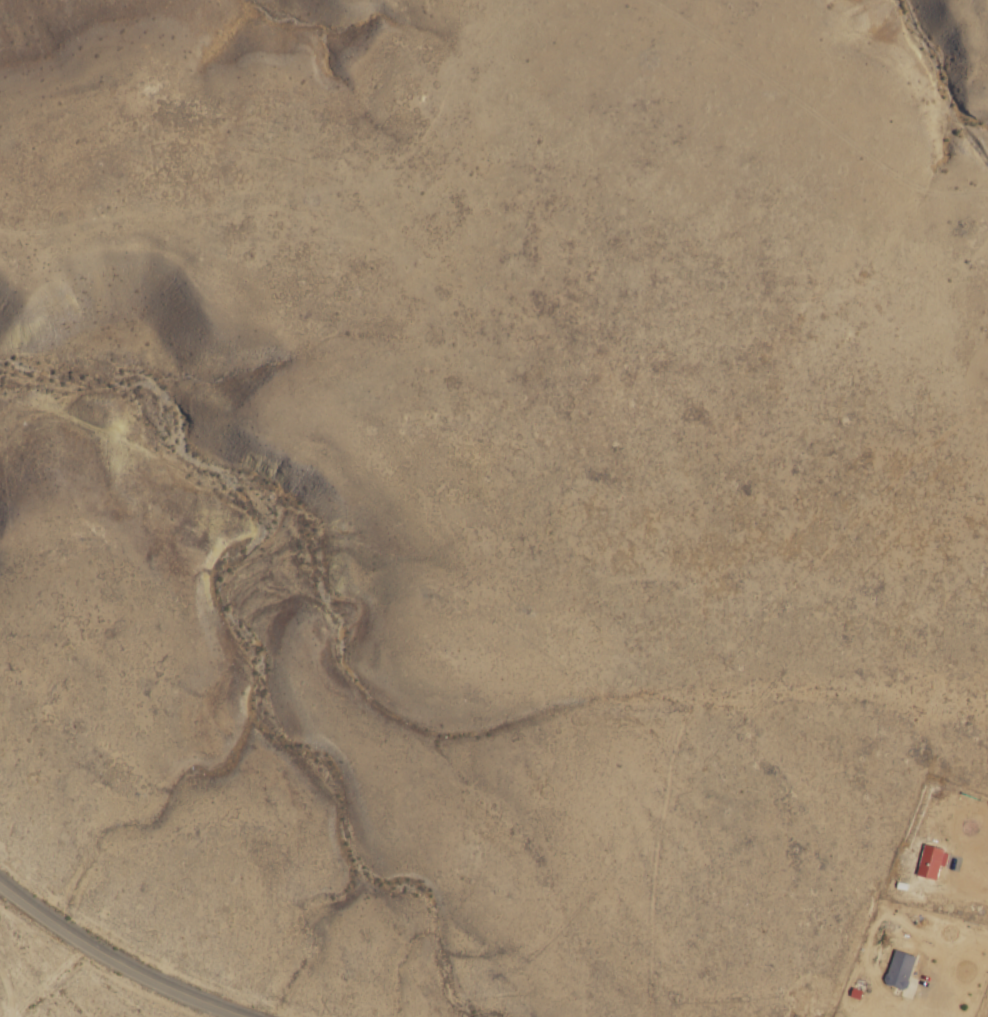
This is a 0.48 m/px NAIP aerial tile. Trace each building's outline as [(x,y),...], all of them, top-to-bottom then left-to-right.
[(916,875),(936,881),(946,851),(926,844),(916,875)] [(917,957),(895,950),(884,983),(906,990),(917,957)]
